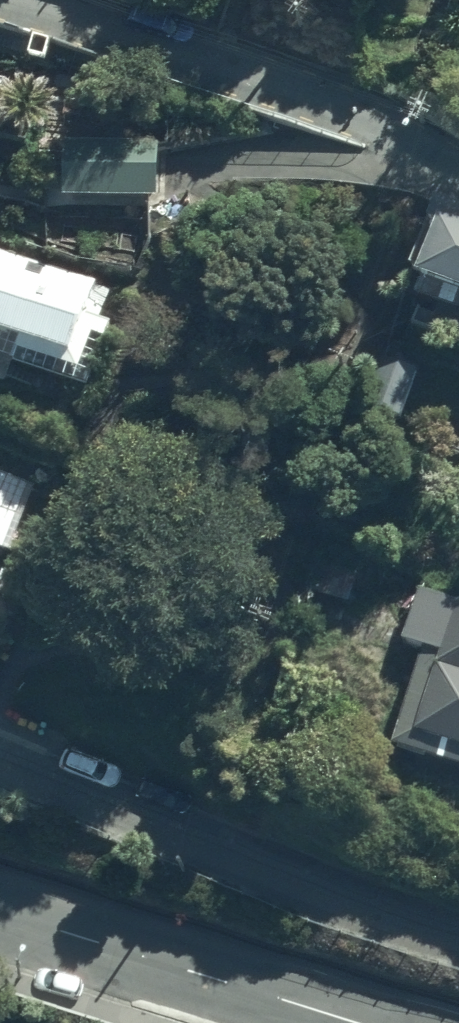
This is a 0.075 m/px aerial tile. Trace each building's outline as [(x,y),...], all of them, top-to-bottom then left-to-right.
[(163,134),(64,133),(64,194),(163,195),(163,134)] [(447,205),(425,267),(428,268),(421,290),(458,303),(458,209),(447,205)] [(0,249),(0,359),(98,386),(115,325),(105,322),(116,282),(0,249)] [(16,546),(37,480),(0,468),(0,541),(16,546)] [(420,582),(404,643),(426,648),(401,751),(458,766),(458,592),(420,582)]
